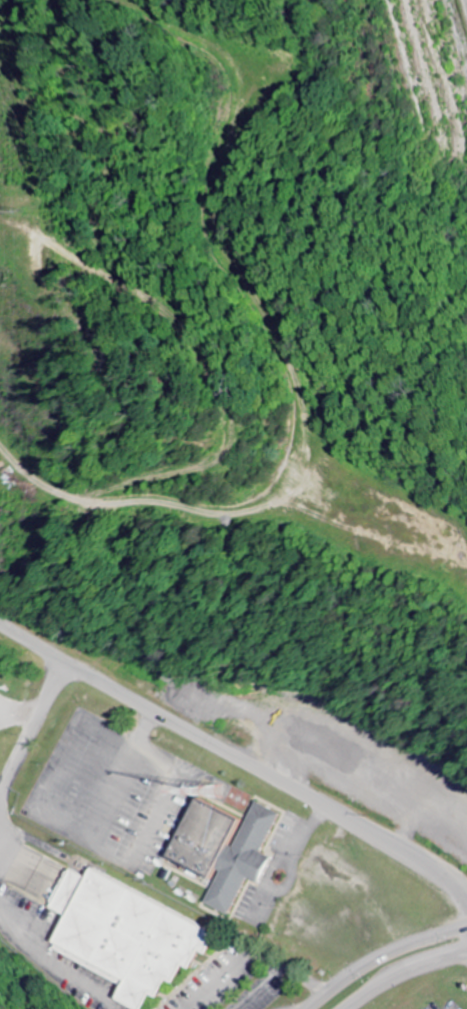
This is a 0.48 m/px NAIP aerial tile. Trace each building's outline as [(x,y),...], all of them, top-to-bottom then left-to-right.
[(222,878),(210,905),(236,916),(253,877),(270,885),(281,860),(268,854),(285,814),(261,803),(251,827),(229,817),(232,811),(204,799),(178,859),(222,878)] [(102,871),(97,880),(75,869),(58,903),(58,910),(75,918),(59,946),(58,952),(115,980),(132,981),(132,987),(125,1001),(141,1008),(154,1008),(159,998),(169,998),(176,983),(184,983),(192,969),(201,969),(209,954),(218,955),(228,933),(102,871)]
